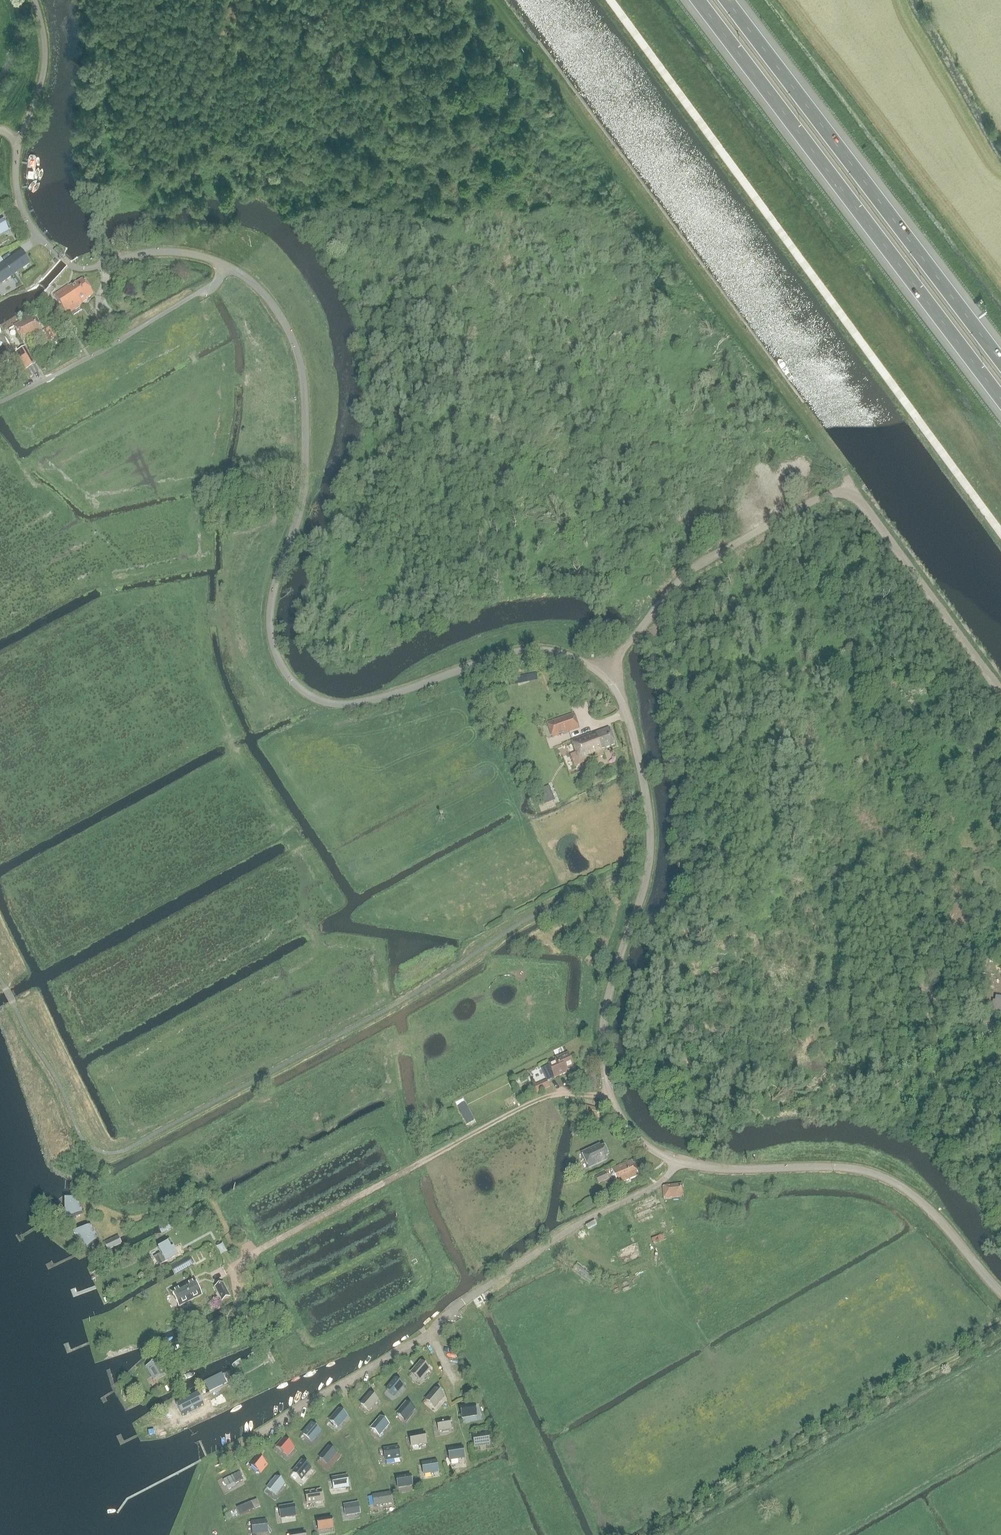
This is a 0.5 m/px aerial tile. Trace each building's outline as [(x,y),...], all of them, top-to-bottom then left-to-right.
[(0,223),(0,238),(10,232),(3,221),(0,223)] [(26,265),(29,263),(22,254),(20,256),(19,256),(0,269),(0,284),(26,265)] [(69,287),(68,285),(53,295),(67,315),(82,305),(80,302),(92,294),(82,279),(69,287)] [(50,313),(44,317),(48,324),(55,320),(50,313)] [(34,315),(14,326),(22,340),(41,330),(34,315)] [(111,318),(110,317),(103,320),(108,330),(119,324),(115,316),(111,318)] [(89,325),(94,336),(107,330),(102,318),(89,325)] [(46,330),(51,340),(57,337),(52,327),(46,330)] [(33,366),(24,349),(16,353),(25,370),(33,366)] [(7,379),(21,370),(16,362),(2,371),(7,379)] [(553,738),(579,729),(574,714),(547,723),(553,738)] [(573,740),(577,752),(570,755),(574,766),(604,755),(602,750),(615,745),(609,728),(592,735),(591,733),(573,740)] [(554,794),(563,790),(559,780),(549,784),(554,794)] [(549,787),(539,791),(544,805),(555,801),(549,787)] [(568,1053),(555,1059),(556,1061),(548,1065),(549,1066),(544,1068),(543,1069),(547,1078),(550,1080),(566,1072),(566,1070),(573,1067),(568,1053)] [(534,1086),(536,1093),(549,1087),(547,1081),(534,1086)] [(597,1106),(597,1107),(587,1105),(587,1106),(586,1106),(583,1117),(595,1120),(596,1117),(600,1118),(602,1107),(597,1106)] [(470,1114),(463,1117),(466,1123),(473,1120),(470,1114)] [(600,1145),(582,1154),(588,1168),(607,1160),(606,1158),(609,1156),(605,1147),(602,1149),(600,1145)] [(631,1159),(612,1168),(619,1184),(638,1175),(631,1159)] [(606,1172),(596,1177),(599,1183),(609,1179),(606,1172)] [(682,1184),(663,1186),(664,1198),(684,1196),(682,1184)] [(77,1199),(65,1199),(65,1220),(82,1214),(77,1199)] [(205,1209),(199,1212),(203,1220),(209,1217),(205,1209)] [(158,1227),(161,1233),(174,1227),(171,1220),(158,1227)] [(90,1227),(73,1234),(88,1249),(96,1241),(90,1227)] [(654,1243),(667,1238),(665,1233),(652,1238),(654,1243)] [(117,1235),(103,1242),(107,1249),(121,1243),(117,1235)] [(159,1249),(161,1254),(155,1258),(159,1265),(177,1255),(169,1241),(166,1242),(168,1244),(159,1249)] [(188,1256),(169,1267),(174,1275),(193,1264),(188,1256)] [(578,1263),(573,1268),(588,1282),(594,1276),(578,1263)] [(194,1280),(172,1292),(179,1305),(202,1294),(194,1280)] [(214,1287),(221,1301),(230,1297),(223,1282),(214,1287)] [(225,1338),(238,1333),(234,1324),(222,1330),(225,1338)] [(159,1360),(145,1367),(146,1369),(151,1377),(155,1375),(158,1380),(167,1375),(159,1360)] [(419,1380),(429,1369),(421,1362),(411,1373),(419,1380)] [(226,1383),(221,1373),(214,1377),(219,1387),(226,1383)] [(395,1376),(386,1387),(394,1393),(402,1382),(395,1376)] [(437,1388),(426,1400),(435,1408),(446,1396),(437,1388)] [(470,1388),(461,1392),(463,1398),(472,1395),(470,1388)] [(198,1393),(176,1404),(182,1416),(204,1405),(198,1393)] [(370,1394),(361,1404),(368,1411),(378,1400),(370,1394)] [(406,1403),(397,1414),(405,1420),(414,1409),(406,1403)] [(476,1405),(460,1408),(461,1420),(477,1416),(476,1405)] [(339,1410),(330,1421),(338,1427),(347,1416),(339,1410)] [(388,1424),(380,1417),(371,1428),(379,1435),(388,1424)] [(451,1418),(437,1421),(439,1431),(453,1429),(451,1418)] [(312,1422),(303,1433),(311,1440),(320,1429),(312,1422)] [(424,1433),(410,1435),(412,1445),(426,1443),(424,1433)] [(489,1444),(487,1435),(473,1437),(475,1446),(489,1444)] [(294,1447),(282,1437),(275,1445),(287,1455),(294,1447)] [(447,1448),(449,1462),(465,1459),(462,1445),(447,1448)] [(329,1447),(319,1459),(328,1466),(337,1453),(329,1447)] [(386,1460),(400,1458),(398,1448),(384,1450),(386,1460)] [(269,1464),(257,1455),(250,1465),(262,1474),(269,1464)] [(293,1473),(301,1479),(310,1468),(302,1462),(293,1473)] [(436,1462),(422,1464),(424,1475),(438,1472),(436,1462)] [(223,1480),(228,1490),(236,1486),(235,1484),(243,1480),(239,1472),(223,1480)] [(411,1475),(397,1477),(398,1487),(412,1485),(411,1475)] [(284,1484),(276,1477),(267,1488),(275,1495),(284,1484)] [(332,1479),(334,1489),(348,1487),(346,1477),(332,1479)] [(320,1491),(305,1493),(307,1503),(321,1501),(320,1491)] [(392,1503),(390,1492),(373,1495),(375,1505),(392,1503)] [(240,1515),(260,1508),(256,1499),(237,1508),(240,1515)] [(357,1503),(345,1505),(347,1515),(358,1513),(357,1503)] [(295,1516),(293,1506),(279,1508),(281,1518),(295,1516)] [(331,1518),(317,1520),(319,1530),(333,1528),(331,1518)] [(266,1521),(252,1522),(253,1533),(267,1532),(266,1521)]
